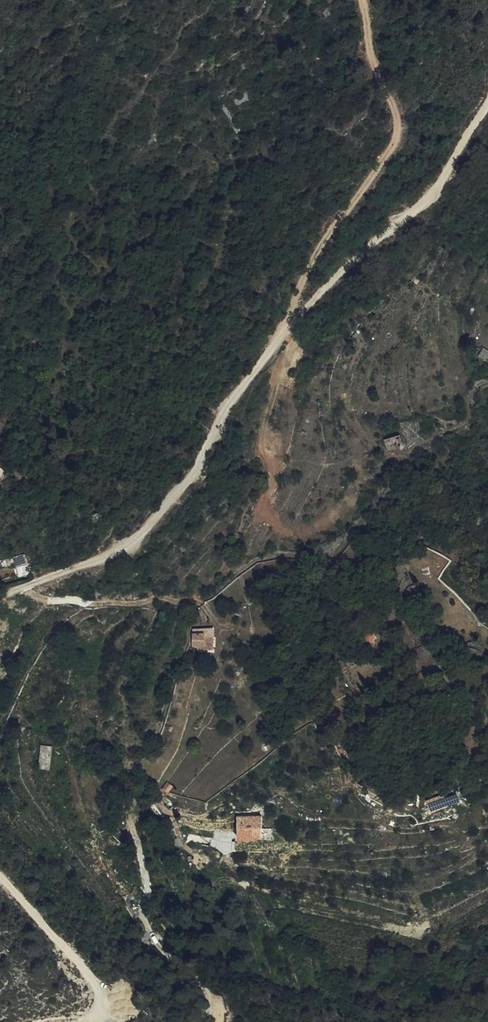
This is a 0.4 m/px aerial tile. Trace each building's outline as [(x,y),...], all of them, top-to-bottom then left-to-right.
[(407,434),(391,436),(392,447),(409,445),(407,434)] [(29,560),(25,551),(15,555),(16,561),(17,564),(29,560)] [(16,561),(15,555),(3,558),(0,558),(0,565),(5,564),(16,561)] [(404,585),(403,587),(411,594),(417,587),(403,576),(399,581),(404,585)] [(271,622),(276,631),(285,626),(281,617),(271,622)] [(195,627),(195,631),(200,631),(206,631),(207,631),(207,636),(214,636),(214,628),(195,627)] [(205,648),(213,649),(214,636),(207,636),(205,636),(205,648)] [(36,750),(36,763),(46,763),(46,750),(36,750)] [(264,815),(249,815),(239,816),(240,839),(257,839),(257,834),(274,834),(273,826),(265,826),(264,815)]
